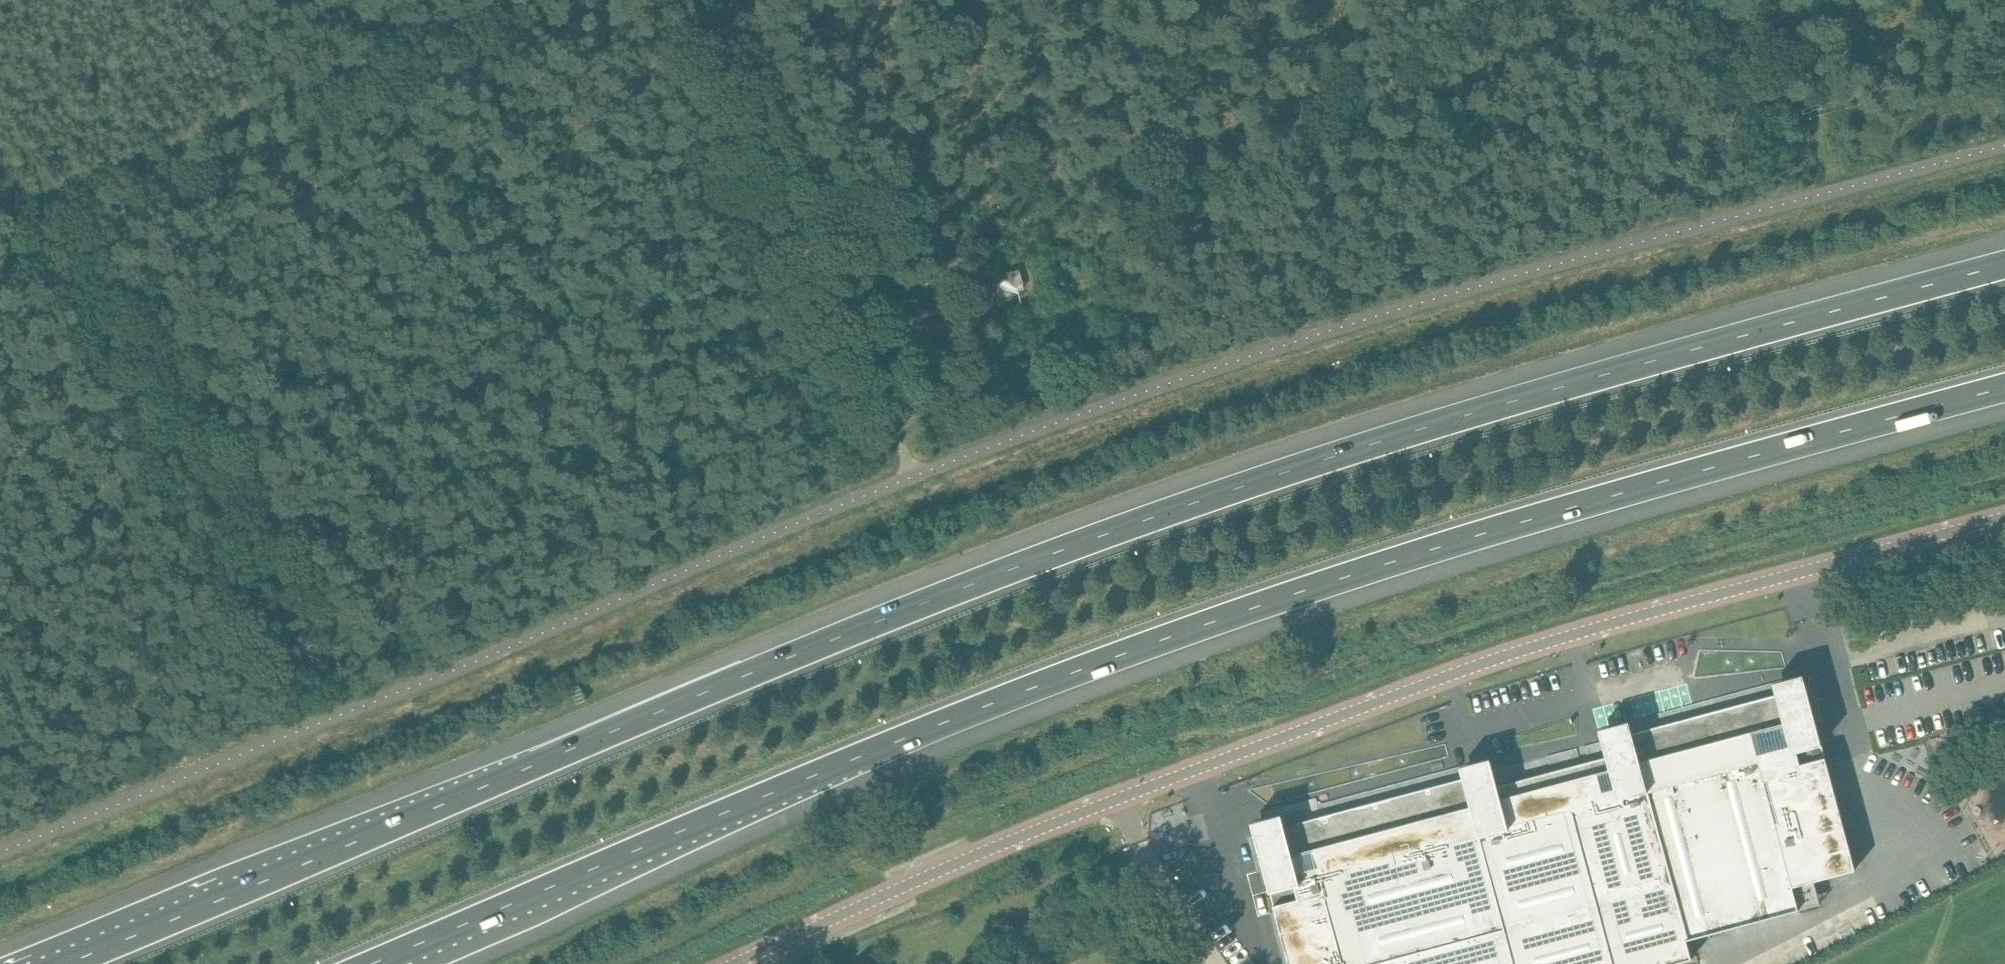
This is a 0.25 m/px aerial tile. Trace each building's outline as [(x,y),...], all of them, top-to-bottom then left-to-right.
[(1018,269),(1006,272),(1011,292),(1023,289),(1018,269)] [(1777,695),(1633,733),(1688,939),(1710,934),(1722,930),(1799,909),(1793,886),(1856,870),(1854,862),(1828,765),(1816,722),(1807,688),(1807,686),(1803,674),(1773,682),(1777,695)] [(1460,766),(1464,778),(1514,963),(1673,963),(1693,959),(1688,940),(1688,939),(1633,733),(1630,721),(1599,729),(1600,729),(1603,741),(1607,757),(1600,758),(1581,764),(1552,772),(1522,780),(1498,786),(1494,770),(1491,758),(1460,766)] [(1252,822),(1255,834),(1255,835),(1265,870),(1276,911),(1290,963),(1514,963),(1464,778),(1285,826),(1282,814),(1252,822)]
